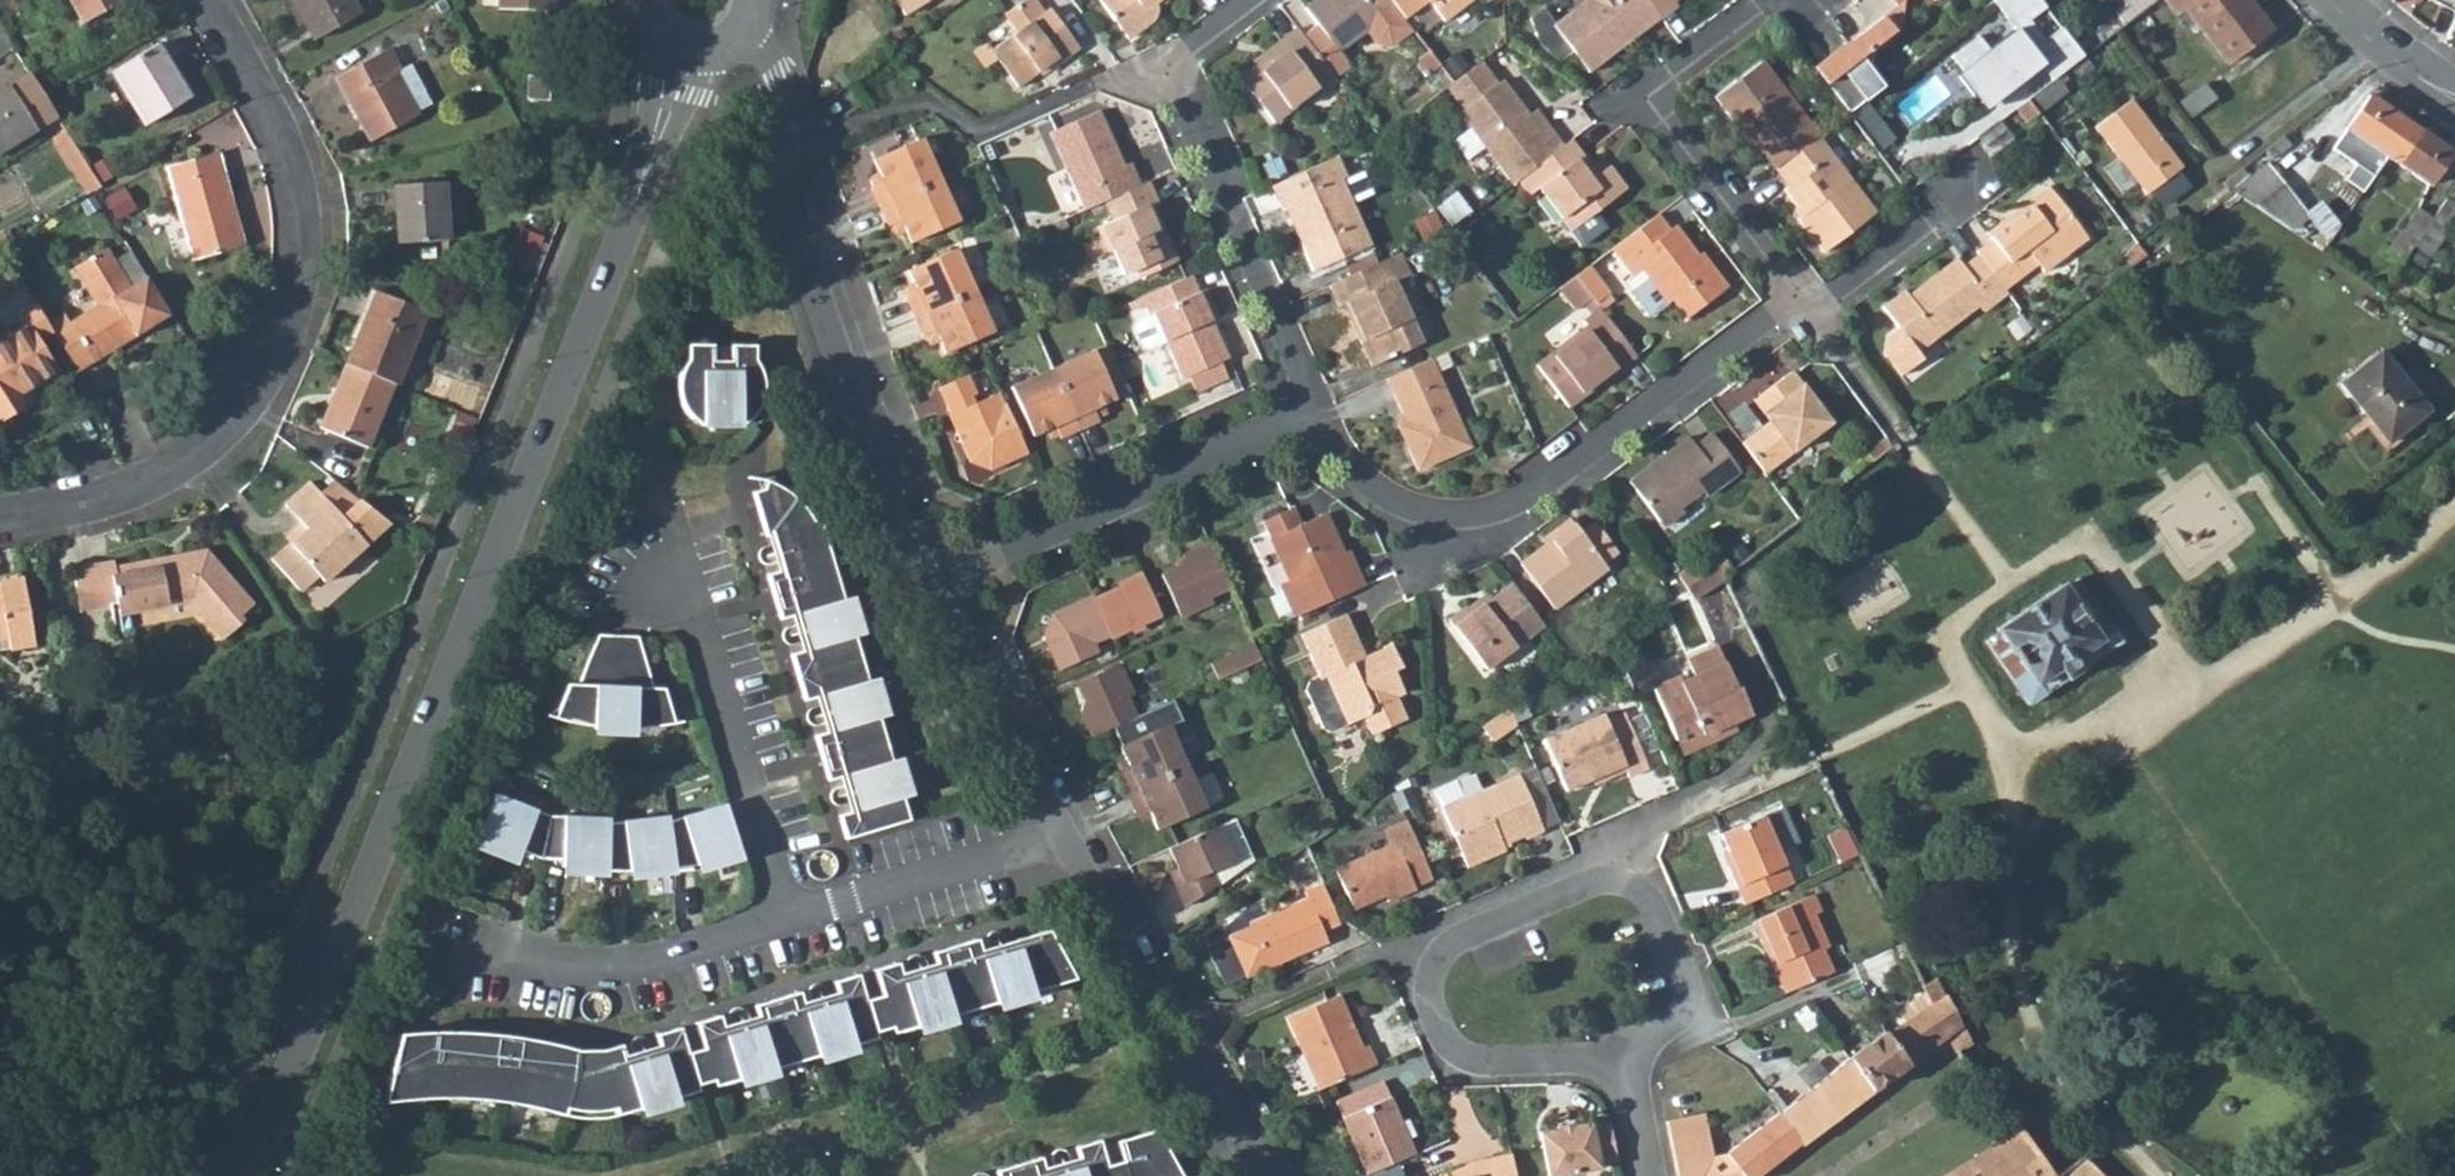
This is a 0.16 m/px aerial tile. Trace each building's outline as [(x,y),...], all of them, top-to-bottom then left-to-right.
[(122,4),(120,0),(66,0),(80,27),(122,4)] [(356,16),(347,0),(289,0),(311,40),(356,16)] [(544,0),(492,0),(491,10),(544,13),(544,0)] [(905,16),(929,0),(894,0),(905,16)] [(1042,6),(1037,0),(1018,0),(1001,13),(1012,30),(990,47),(996,54),(992,56),(1014,86),(1057,55),(1059,59),(1076,47),(1045,4),(1042,6)] [(1122,35),(1147,17),(1150,7),(1152,4),(1158,0),(1096,0),(1122,35)] [(1336,49),(1366,27),(1395,5),(1391,0),(1305,0),(1301,3),(1314,20),(1302,30),(1332,71),(1345,61),(1336,49)] [(1442,16),(1462,0),(1429,0),(1442,16)] [(1550,19),(1540,5),(1528,13),(1533,40),(1557,55),(1568,47),(1570,46),(1587,68),(1658,13),(1648,0),(1575,0),(1550,19)] [(1658,13),(1676,0),(1648,0),(1658,13)] [(1817,69),(1848,111),(1882,84),(1869,67),(1870,55),(1898,34),(1905,0),(1892,0),(1897,6),(1817,69)] [(2043,0),(1995,0),(2016,27),(1989,48),(1977,34),(1953,53),(1964,68),(1959,71),(1977,95),(1982,91),(1988,99),(2039,59),(2053,77),(2062,70),(2084,53),(2062,24),(2047,37),(2032,17),(2047,5),(2043,0)] [(2151,0),(2110,0),(2125,21),(2151,0)] [(2174,9),(2183,3),(2226,59),(2270,25),(2250,0),(2167,0),(2174,9)] [(2454,11),(2454,0),(2431,0),(2454,11)] [(1395,5),(1366,27),(1375,39),(1389,40),(1410,24),(1395,5)] [(1278,35),(1283,42),(1256,63),(1239,75),(1272,118),(1334,73),(1332,71),(1302,30),(1295,21),(1278,35)] [(1278,35),(1250,56),(1256,63),(1283,42),(1278,35)] [(996,54),(990,47),(983,38),(969,49),(980,65),(992,56),(996,54)] [(139,124),(187,96),(155,41),(108,69),(139,124)] [(325,72),(360,138),(407,113),(383,69),(391,65),(379,43),(325,72)] [(1431,72),(1440,65),(1429,50),(1415,61),(1422,71),(1431,72)] [(424,104),(400,60),(391,65),(383,69),(407,113),(424,104)] [(1447,87),(1461,106),(1455,111),(1469,130),(1483,148),(1511,185),(1518,180),(1565,145),(1550,126),(1543,131),(1531,114),(1502,78),(1497,81),(1480,61),(1453,82),(1447,87)] [(1736,118),(1746,133),(1743,135),(1757,155),(1762,151),(1775,167),(1817,135),(1762,63),(1715,98),(1732,121),(1736,118)] [(2053,77),(2047,82),(2028,97),(2039,112),(2068,89),(2063,81),(2067,77),(2062,70),(2053,77)] [(52,114),(26,72),(0,88),(0,146),(52,114)] [(541,104),(542,80),(522,80),(521,102),(541,104)] [(2180,98),(2191,112),(2214,94),(2204,80),(2180,98)] [(2371,95),(2333,148),(2373,175),(2389,154),(2411,122),(2371,95)] [(2183,164),(2131,97),(2094,126),(2145,193),(2183,164)] [(1543,131),(1550,126),(1537,109),(1531,114),(1543,131)] [(1140,185),(1129,161),(1122,164),(1098,110),(1046,133),(1081,210),(1103,201),(1140,185)] [(1743,135),(1746,133),(1736,118),(1732,121),(1743,135)] [(2411,122),(2389,154),(2429,182),(2452,150),(2411,122)] [(95,184),(60,128),(49,136),(83,191),(95,184)] [(1483,148),(1469,130),(1453,142),(1467,160),(1483,148)] [(2285,132),(2267,146),(2274,155),(2291,142),(2285,132)] [(1822,245),(1872,207),(1817,135),(1775,167),(1789,186),(1786,189),(1801,209),(1797,212),(1822,245)] [(876,188),(884,206),(945,179),(926,138),(879,159),(884,172),(889,182),(880,186),(876,188)] [(1608,161),(1597,169),(1572,140),(1565,145),(1518,180),(1527,191),(1536,185),(1561,216),(1590,195),(1600,206),(1627,187),(1608,161)] [(241,243),(214,149),(164,164),(190,257),(241,243)] [(1344,178),(1349,176),(1339,156),(1269,187),(1278,204),(1282,203),(1312,268),(1372,242),(1344,178)] [(2268,162),(2233,189),(2289,226),(2304,213),(2301,208),(2268,162)] [(884,172),(875,177),(880,186),(889,182),(884,172)] [(455,224),(453,179),(437,180),(439,224),(455,224)] [(945,179),(884,206),(892,224),(896,223),(906,219),(910,228),(917,243),(964,221),(945,179)] [(439,241),(439,224),(437,180),(388,181),(389,242),(439,241)] [(1146,204),(1157,199),(1148,181),(1140,185),(1103,201),(1111,218),(1099,224),(1121,273),(1135,267),(1139,275),(1176,258),(1166,236),(1161,238),(1146,204)] [(2002,285),(2033,262),(2038,269),(2083,235),(2044,182),(2001,214),(2007,221),(1989,235),(1973,246),(1976,250),(2002,285)] [(2339,226),(2317,195),(2301,208),(2304,213),(2327,244),(2339,226)] [(2454,213),(2454,202),(2447,196),(2433,216),(2414,243),(2431,255),(2447,232),(2454,213)] [(2433,216),(2420,206),(2390,247),(2404,257),(2414,243),(2433,216)] [(1659,213),(1611,250),(1630,276),(1623,282),(1649,315),(1671,298),(1684,315),(1726,284),(1700,249),(1696,251),(1675,222),(1668,226),(1659,213)] [(2001,214),(1983,228),(1989,235),(2007,221),(2001,214)] [(896,223),(900,233),(910,228),(906,219),(896,223)] [(124,282),(121,284),(97,246),(67,265),(90,303),(61,323),(54,311),(43,317),(49,327),(74,367),(85,360),(149,320),(164,311),(140,272),(124,282)] [(920,283),(924,293),(914,298),(911,300),(918,315),(980,287),(961,248),(913,270),(920,283)] [(1976,250),(1961,262),(1955,254),(1905,290),(1902,286),(1879,303),(1896,325),(1884,334),(1880,348),(1899,373),(1922,356),(1917,349),(1977,303),(1987,295),(1992,301),(2006,291),(2002,285),(1976,250)] [(1394,278),(1409,272),(1400,252),(1386,259),(1394,278)] [(1369,364),(1421,342),(1394,278),(1386,259),(1326,285),(1335,304),(1342,302),(1369,364)] [(8,263),(0,268),(0,322),(7,333),(21,324),(14,313),(32,301),(8,263)] [(1592,264),(1577,275),(1593,297),(1595,301),(1611,290),(1592,264)] [(1219,360),(1228,356),(1211,319),(1197,289),(1191,275),(1139,299),(1141,303),(1145,311),(1149,309),(1162,337),(1180,377),(1189,373),(1219,360)] [(1577,275),(1560,288),(1576,310),(1585,303),(1593,297),(1577,275)] [(920,283),(909,288),(914,298),(924,293),(920,283)] [(1197,289),(1211,319),(1218,317),(1203,285),(1197,289)] [(950,351),(999,328),(980,287),(918,315),(928,336),(931,335),(941,330),(944,338),(950,351)] [(392,382),(420,311),(367,289),(339,360),(388,381),(392,382)] [(1977,303),(1982,309),(1992,301),(1987,295),(1977,303)] [(1595,301),(1593,297),(1585,303),(1590,309),(1597,304),(1595,301)] [(1124,305),(1126,310),(1141,303),(1139,299),(1124,305)] [(36,335),(49,327),(43,317),(32,301),(14,313),(21,324),(7,333),(0,337),(0,415),(24,400),(18,389),(55,365),(36,335)] [(1590,309),(1580,316),(1584,323),(1535,361),(1568,404),(1634,354),(1597,304),(1590,309)] [(1149,309),(1145,311),(1133,317),(1130,323),(1139,342),(1145,344),(1162,337),(1149,309)] [(931,335),(934,343),(944,338),(941,330),(931,335)] [(707,341),(684,341),(684,353),(679,364),(678,376),(679,389),(683,399),(690,409),(698,417),(698,422),(736,421),(737,414),(743,408),(749,402),(754,391),(756,378),(755,365),(753,355),(750,351),(750,340),(725,340),(725,352),(708,352),(707,341)] [(1053,366),(1081,428),(1100,419),(1099,415),(1094,404),(1103,400),(1117,394),(1095,346),(1053,366)] [(2347,381),(2392,441),(2433,411),(2388,350),(2347,381)] [(1414,469),(1470,446),(1431,358),(1384,378),(1402,422),(1395,426),(1414,469)] [(339,360),(311,431),(359,452),(388,381),(339,360)] [(1219,360),(1189,373),(1196,390),(1226,376),(1219,360)] [(1011,385),(1033,433),(1048,426),(1057,422),(1062,433),(1063,436),(1081,428),(1053,366),(1011,385)] [(1763,467),(1828,419),(1789,366),(1765,383),(1775,395),(1757,409),(1764,418),(1757,423),(1740,435),(1763,467)] [(1000,390),(976,401),(972,394),(980,391),(971,371),(941,385),(953,411),(951,413),(973,461),(993,469),(1029,453),(1000,390)] [(1757,409),(1775,395),(1765,383),(1747,397),(1757,409)] [(1721,411),(1740,435),(1757,423),(1739,398),(1721,411)] [(1099,415),(1108,410),(1103,400),(1094,404),(1099,415)] [(1062,433),(1057,422),(1048,426),(1053,437),(1062,433)] [(1685,431),(1627,475),(1659,517),(1680,501),(1703,484),(1708,491),(1738,468),(1707,428),(1692,440),(1685,431)] [(314,571),(319,577),(361,541),(387,518),(358,496),(338,514),(316,490),(304,476),(278,499),(302,527),(291,537),(289,535),(265,556),(293,588),(314,571)] [(316,490),(338,514),(358,496),(331,476),(316,490)] [(778,485),(766,479),(761,490),(757,492),(780,571),(771,574),(782,613),(792,611),(801,609),(813,646),(803,650),(795,653),(806,695),(817,693),(826,691),(837,728),(827,731),(819,734),(830,775),(840,774),(850,772),(863,812),(852,815),(845,818),(848,834),(908,817),(820,516),(814,517),(805,506),(793,494),(778,485)] [(1680,501),(1659,517),(1663,524),(1685,507),(1680,501)] [(1365,585),(1348,548),(1341,552),(1324,511),(1296,524),(1288,506),(1258,520),(1265,537),(1285,582),(1277,586),(1292,619),(1365,585)] [(1570,518),(1566,511),(1535,535),(1540,540),(1570,518)] [(1604,564),(1600,560),(1614,548),(1590,517),(1577,526),(1570,518),(1540,540),(1517,556),(1554,603),(1604,564)] [(1228,582),(1210,543),(1185,555),(1184,563),(1163,572),(1182,612),(1212,597),(1209,591),(1228,582)] [(250,595),(205,544),(134,557),(142,600),(181,593),(218,634),(241,614),(236,607),(250,595)] [(1726,557),(1724,554),(1721,551),(1716,549),(1714,549),(1709,550),(1684,568),(1698,591),(1724,572),(1728,568),(1729,563),(1728,560),(1726,557)] [(104,597),(106,607),(142,600),(134,557),(109,562),(108,554),(67,562),(75,603),(104,597)] [(35,637),(22,571),(0,576),(0,644),(35,637)] [(1146,620),(1162,612),(1147,575),(1100,597),(1098,593),(1058,613),(1054,635),(1069,667),(1104,650),(1099,638),(1116,631),(1117,634),(1130,628),(1132,631),(1147,624),(1146,620)] [(1488,593),(1469,609),(1464,602),(1446,617),(1482,666),(1543,620),(1510,576),(1488,593)] [(1987,641),(2031,706),(2047,694),(2039,683),(2098,641),(2106,652),(2122,640),(2078,578),(2065,588),(2062,583),(1997,629),(1999,633),(1987,641)] [(1464,602),(1469,609),(1488,593),(1483,587),(1464,602)] [(813,646),(801,609),(792,611),(803,650),(813,646)] [(1347,728),(1366,719),(1374,736),(1406,721),(1396,699),(1404,696),(1395,674),(1403,670),(1391,645),(1366,656),(1362,651),(1345,614),(1299,636),(1319,679),(1325,677),(1347,728)] [(622,634),(603,633),(582,681),(574,681),(561,715),(598,725),(598,732),(618,733),(636,734),(641,725),(675,720),(668,687),(659,687),(642,635),(622,634)] [(2106,652),(2098,641),(2039,683),(2047,694),(2106,652)] [(1263,661),(1255,644),(1212,664),(1220,680),(1263,661)] [(1652,691),(1674,741),(1698,729),(1705,744),(1725,736),(1722,728),(1748,716),(1736,689),(1732,690),(1716,652),(1686,664),(1692,681),(1680,686),(1678,679),(1652,691)] [(1121,664),(1081,683),(1088,700),(1085,716),(1095,735),(1137,716),(1128,698),(1135,695),(1121,664)] [(1331,734),(1347,728),(1325,677),(1319,679),(1309,684),(1306,692),(1323,731),(1331,734)] [(837,728),(826,691),(817,693),(827,731),(837,728)] [(1121,775),(1129,793),(1190,766),(1172,727),(1186,720),(1176,699),(1116,726),(1125,746),(1123,746),(1129,759),(1134,769),(1124,773),(1121,775)] [(1516,726),(1507,706),(1480,725),(1488,742),(1516,726)] [(1541,742),(1564,793),(1589,782),(1620,769),(1623,773),(1626,780),(1647,771),(1623,716),(1607,723),(1604,714),(1541,742)] [(1722,728),(1725,736),(1752,724),(1748,716),(1722,728)] [(1680,755),(1705,744),(1698,729),(1674,741),(1680,755)] [(1129,759),(1119,764),(1124,773),(1134,769),(1129,759)] [(1517,775),(1541,829),(1557,822),(1533,765),(1516,772),(1517,775)] [(1160,828),(1208,805),(1190,766),(1129,793),(1137,812),(1141,811),(1150,806),(1154,815),(1160,828)] [(863,812),(850,772),(840,774),(852,815),(863,812)] [(1462,800),(1440,809),(1466,869),(1505,852),(1502,844),(1520,836),(1522,839),(1542,831),(1541,829),(1517,775),(1462,800)] [(1419,807),(1408,783),(1380,796),(1390,819),(1419,807)] [(1455,783),(1433,793),(1440,809),(1462,800),(1455,783)] [(554,813),(503,795),(483,848),(521,863),(527,849),(567,859),(568,873),(610,873),(610,869),(634,870),(635,876),(679,871),(679,867),(699,865),(699,866),(743,857),(730,805),(668,816),(668,814),(626,817),(626,820),(612,820),(612,813),(554,813)] [(1786,802),(1769,807),(1782,845),(1798,839),(1786,802)] [(1141,811),(1144,820),(1154,815),(1150,806),(1141,811)] [(1791,886),(1761,819),(1718,838),(1726,856),(1730,865),(1724,868),(1742,908),(1791,886)] [(1212,871),(1216,882),(1247,857),(1230,821),(1218,826),(1233,858),(1212,871)] [(1845,862),(1860,855),(1845,824),(1831,831),(1845,862)] [(1184,876),(1175,881),(1187,904),(1216,882),(1212,871),(1233,858),(1218,826),(1169,849),(1176,863),(1184,876)] [(1384,837),(1390,852),(1396,849),(1394,844),(1412,837),(1407,827),(1384,837)] [(1390,852),(1337,875),(1357,921),(1390,907),(1398,902),(1402,909),(1420,901),(1419,898),(1436,890),(1412,837),(1394,844),(1396,849),(1390,852)] [(1724,868),(1730,865),(1726,856),(1720,858),(1724,868)] [(1176,863),(1168,867),(1175,881),(1184,876),(1176,863)] [(1315,930),(1337,921),(1321,883),(1300,892),(1303,901),(1262,919),(1243,927),(1238,915),(1219,928),(1223,938),(1207,945),(1225,986),(1321,945),(1315,930)] [(1829,975),(1818,951),(1823,949),(1811,919),(1819,916),(1812,900),(1750,926),(1780,996),(1829,975)] [(1392,913),(1402,909),(1398,902),(1390,907),(1392,913)] [(1256,903),(1238,915),(1243,927),(1262,919),(1256,903)] [(1062,984),(1046,930),(1045,927),(1015,935),(1017,946),(983,956),(979,945),(976,938),(932,949),(935,959),(938,969),(904,979),(901,967),(899,958),(873,966),(879,990),(892,1033),(894,1038),(1062,984)] [(1015,935),(979,945),(983,956),(1017,946),(1015,935)] [(935,959),(901,967),(904,979),(938,969),(935,959)] [(719,1010),(698,1017),(705,1041),(714,1073),(717,1079),(869,1035),(872,1032),(877,1029),(867,994),(861,970),(838,976),(840,985),(842,997),(806,1007),(803,996),(799,988),(757,999),(760,1008),(763,1020),(727,1031),(723,1020),(719,1010)] [(1931,981),(1927,973),(1913,981),(1917,989),(1931,981)] [(840,985),(803,996),(806,1007),(842,997),(840,985)] [(1971,1043),(1943,989),(1931,996),(1936,1006),(1888,1036),(1886,1035),(1853,1059),(1875,1090),(1902,1073),(1909,1066),(1922,1056),(1925,1053),(1948,1039),(1956,1053),(1971,1043)] [(879,990),(867,994),(877,1029),(872,1032),(874,1039),(892,1033),(879,990)] [(1287,1018),(1319,1089),(1375,1065),(1365,1046),(1361,1049),(1338,995),(1287,1018)] [(760,1008),(723,1020),(727,1031),(763,1020),(760,1008)] [(454,1027),(410,1029),(397,1076),(410,1094),(472,1096),(521,1102),(553,1110),(580,1114),(618,1110),(700,1088),(697,1079),(688,1046),(681,1023),(661,1029),(663,1038),(665,1048),(630,1058),(628,1048),(626,1040),(575,1045),(517,1034),(482,1029),(454,1027)] [(663,1038),(628,1048),(630,1058),(665,1048),(663,1038)] [(705,1041),(688,1046),(697,1079),(714,1073),(705,1041)] [(1875,1090),(1853,1059),(1783,1109),(1802,1138),(1805,1142),(1875,1090)] [(1332,1099),(1366,1175),(1416,1153),(1383,1077),(1332,1099)] [(1986,1108),(1995,1124),(2005,1141),(1993,1147),(1942,1175),(2054,1175),(2026,1129),(2001,1100),(1986,1108)] [(1664,1119),(1666,1130),(1676,1175),(1754,1175),(1802,1138),(1783,1109),(1725,1152),(1711,1155),(1702,1111),(1664,1119)] [(1616,1162),(1609,1126),(1592,1130),(1590,1124),(1570,1127),(1570,1124),(1557,1127),(1558,1130),(1538,1134),(1546,1175),(1585,1175),(1600,1173),(1599,1165),(1616,1162)] [(1155,1136),(1117,1147),(1123,1168),(1125,1175),(1178,1175),(1155,1136)] [(1107,1172),(1104,1161),(1100,1145),(1078,1152),(1075,1153),(1077,1164),(1081,1173),(1070,1175),(1108,1175),(1107,1172)] [(2057,1174),(2059,1175),(2103,1175),(2084,1158),(2057,1174)] [(1511,1159),(1450,1172),(1450,1175),(1514,1175),(1511,1159)] [(1401,1162),(1365,1175),(1406,1175),(1401,1162)] [(1045,1173),(1041,1163),(998,1175),(1046,1175),(1045,1173)] [(1045,1173),(1046,1175),(1070,1175),(1081,1173),(1077,1164),(1045,1173)] [(1123,1168),(1120,1168),(1107,1172),(1108,1175),(1125,1175),(1123,1168)]
